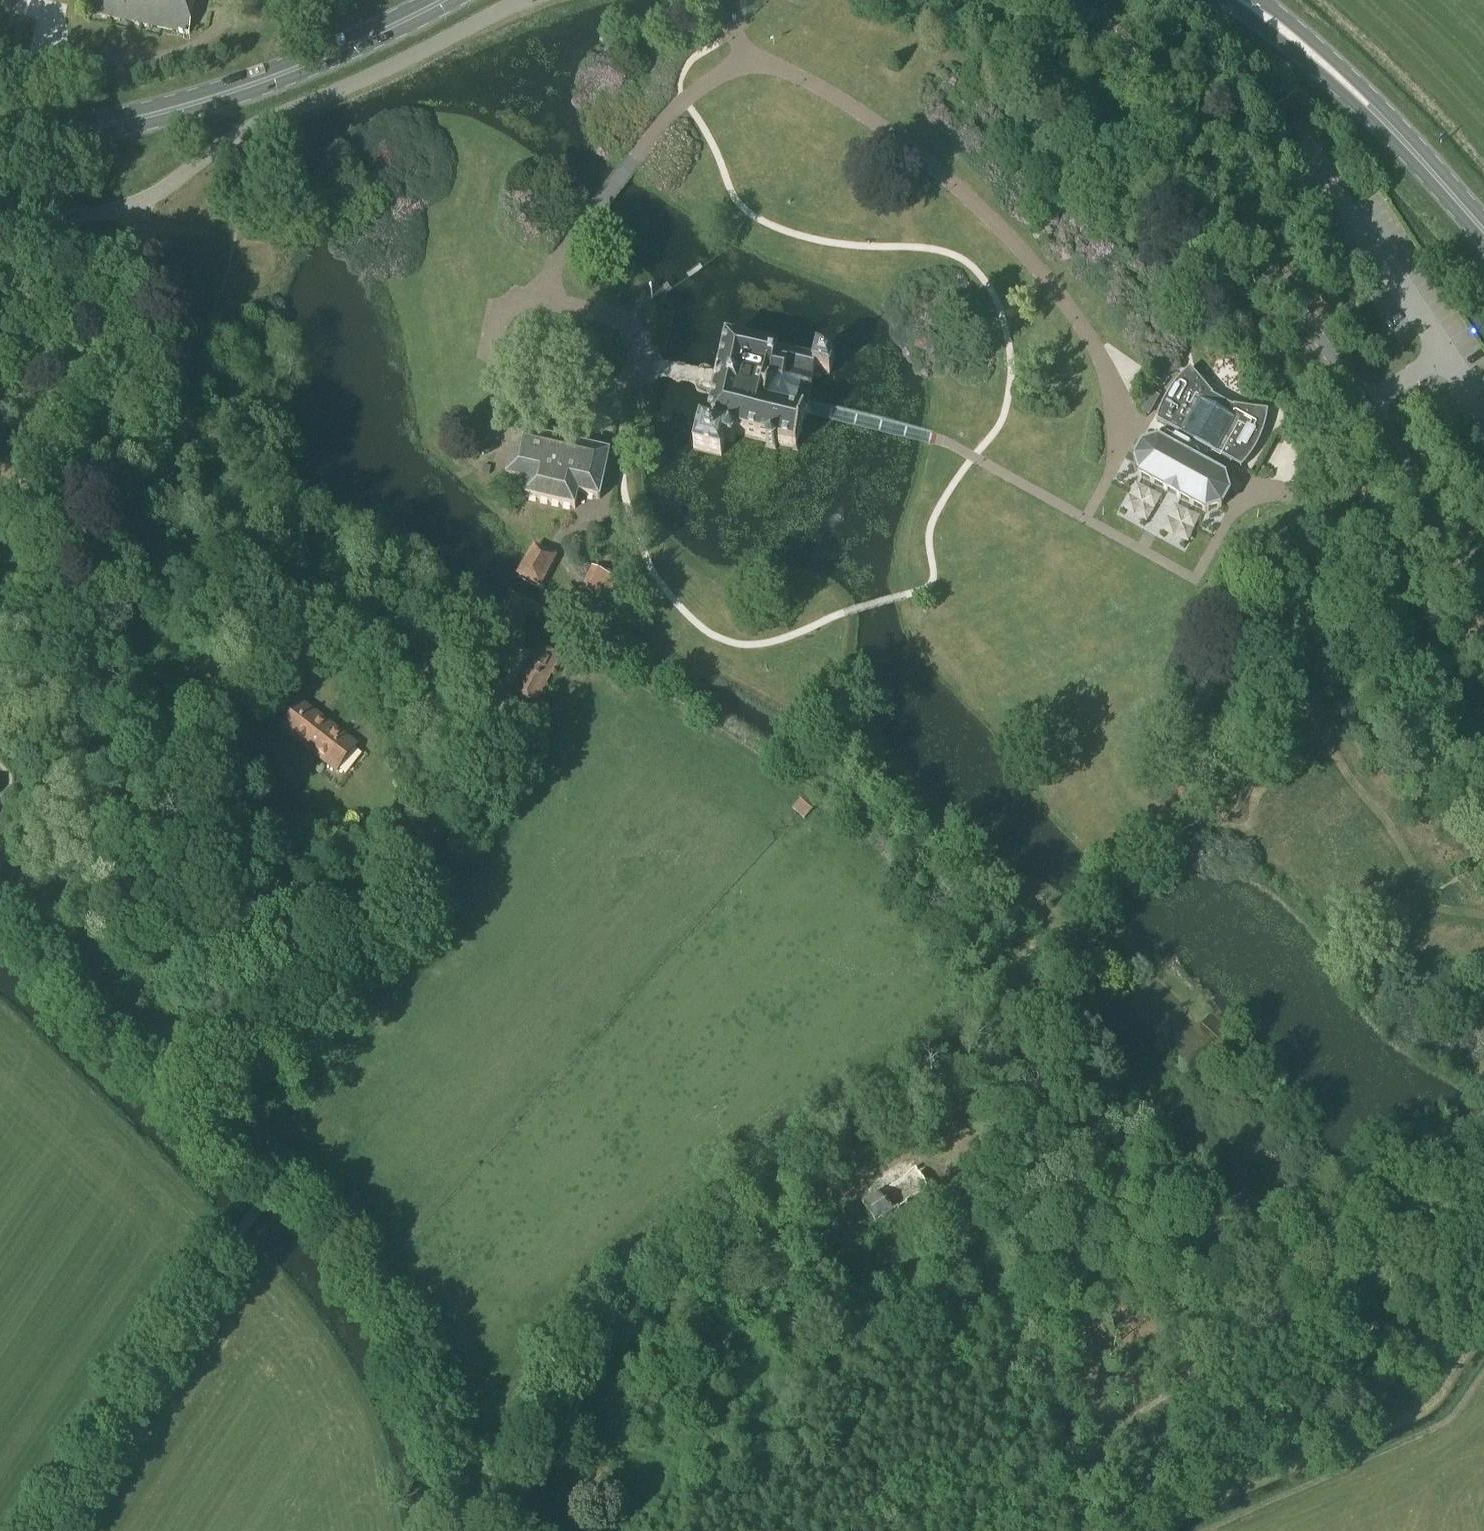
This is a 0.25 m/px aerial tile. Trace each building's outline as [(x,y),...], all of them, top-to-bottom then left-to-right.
[(195,0),(81,0),(78,12),(188,36),(195,0)] [(814,361),(777,352),(778,350),(726,338),(718,371),(716,380),(714,389),(706,422),(700,421),(693,450),(721,456),(724,444),(734,446),(737,434),(767,441),(765,449),(776,452),(778,444),(796,449),(804,413),(805,411),(800,410),(801,407),(802,402),(807,384),(812,385),(814,377),(821,378),(823,373),(830,375),(835,356),(816,352),(814,361)] [(1232,408),(1212,396),(1213,396),(1190,369),(1184,374),(1180,377),(1177,381),(1171,389),(1166,397),(1161,406),(1159,411),(1157,416),(1156,422),(1157,422),(1157,423),(1157,422),(1165,427),(1157,441),(1154,442),(1154,443),(1145,445),(1141,446),(1139,449),(1140,449),(1135,457),(1133,460),(1134,464),(1135,463),(1137,473),(1138,476),(1137,476),(1141,478),(1149,482),(1149,483),(1154,485),(1162,490),(1164,491),(1163,491),(1165,492),(1167,493),(1167,492),(1175,497),(1177,498),(1176,498),(1178,499),(1180,500),(1180,499),(1188,504),(1193,507),(1201,511),(1201,512),(1205,514),(1205,513),(1208,512),(1217,509),(1221,508),(1222,505),(1227,497),(1228,494),(1227,491),(1224,481),(1225,481),(1224,478),(1228,471),(1232,463),(1240,468),(1239,468),(1240,469),(1240,468),(1241,469),(1242,467),(1246,464),(1248,460),(1251,457),(1255,450),(1258,444),(1261,437),(1263,432),(1265,427),(1266,422),(1266,419),(1267,412),(1233,407),(1232,408)] [(599,501),(609,455),(516,434),(506,479),(527,484),(524,499),(574,510),(577,496),(599,501)] [(533,546),(517,578),(541,591),(558,558),(533,546)] [(606,605),(615,583),(589,571),(579,592),(606,605)] [(491,630),(494,631),(488,642),(510,653),(516,644),(518,644),(535,605),(534,605),(508,593),(491,630)] [(537,704),(560,659),(539,648),(514,694),(537,704)] [(281,729),(292,737),(335,770),(354,745),(313,714),(300,704),(281,729)] [(808,817),(816,807),(805,797),(796,807),(808,817)]
